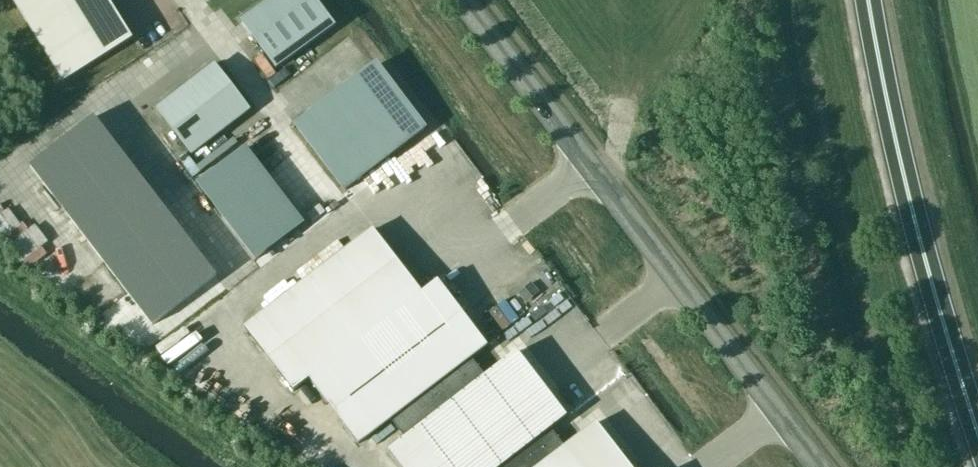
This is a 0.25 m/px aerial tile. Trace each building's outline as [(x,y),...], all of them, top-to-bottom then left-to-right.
[(63,81),(132,38),(108,0),(12,0),(63,81)] [(334,26),(315,0),(267,0),(240,20),(276,69),(334,26)] [(293,123),(344,191),(426,129),(375,61),(293,123)] [(191,154),(248,110),(214,65),(157,109),(191,154)] [(99,114),(35,162),(157,321),(220,273),(99,114)] [(445,180),(469,164),(447,131),(388,171),(401,190),(409,185),(403,176),(416,167),(432,191),(438,187),(432,177),(439,172),(445,180)] [(197,185),(254,260),(303,222),(246,147),(197,185)] [(390,419),(404,437),(388,450),(402,466),(630,466),(596,422),(564,447),(550,429),(566,416),(516,352),(484,376),(470,358),(487,345),(437,281),(421,293),(372,229),(244,327),(293,391),(309,379),(358,443),(390,419)]
